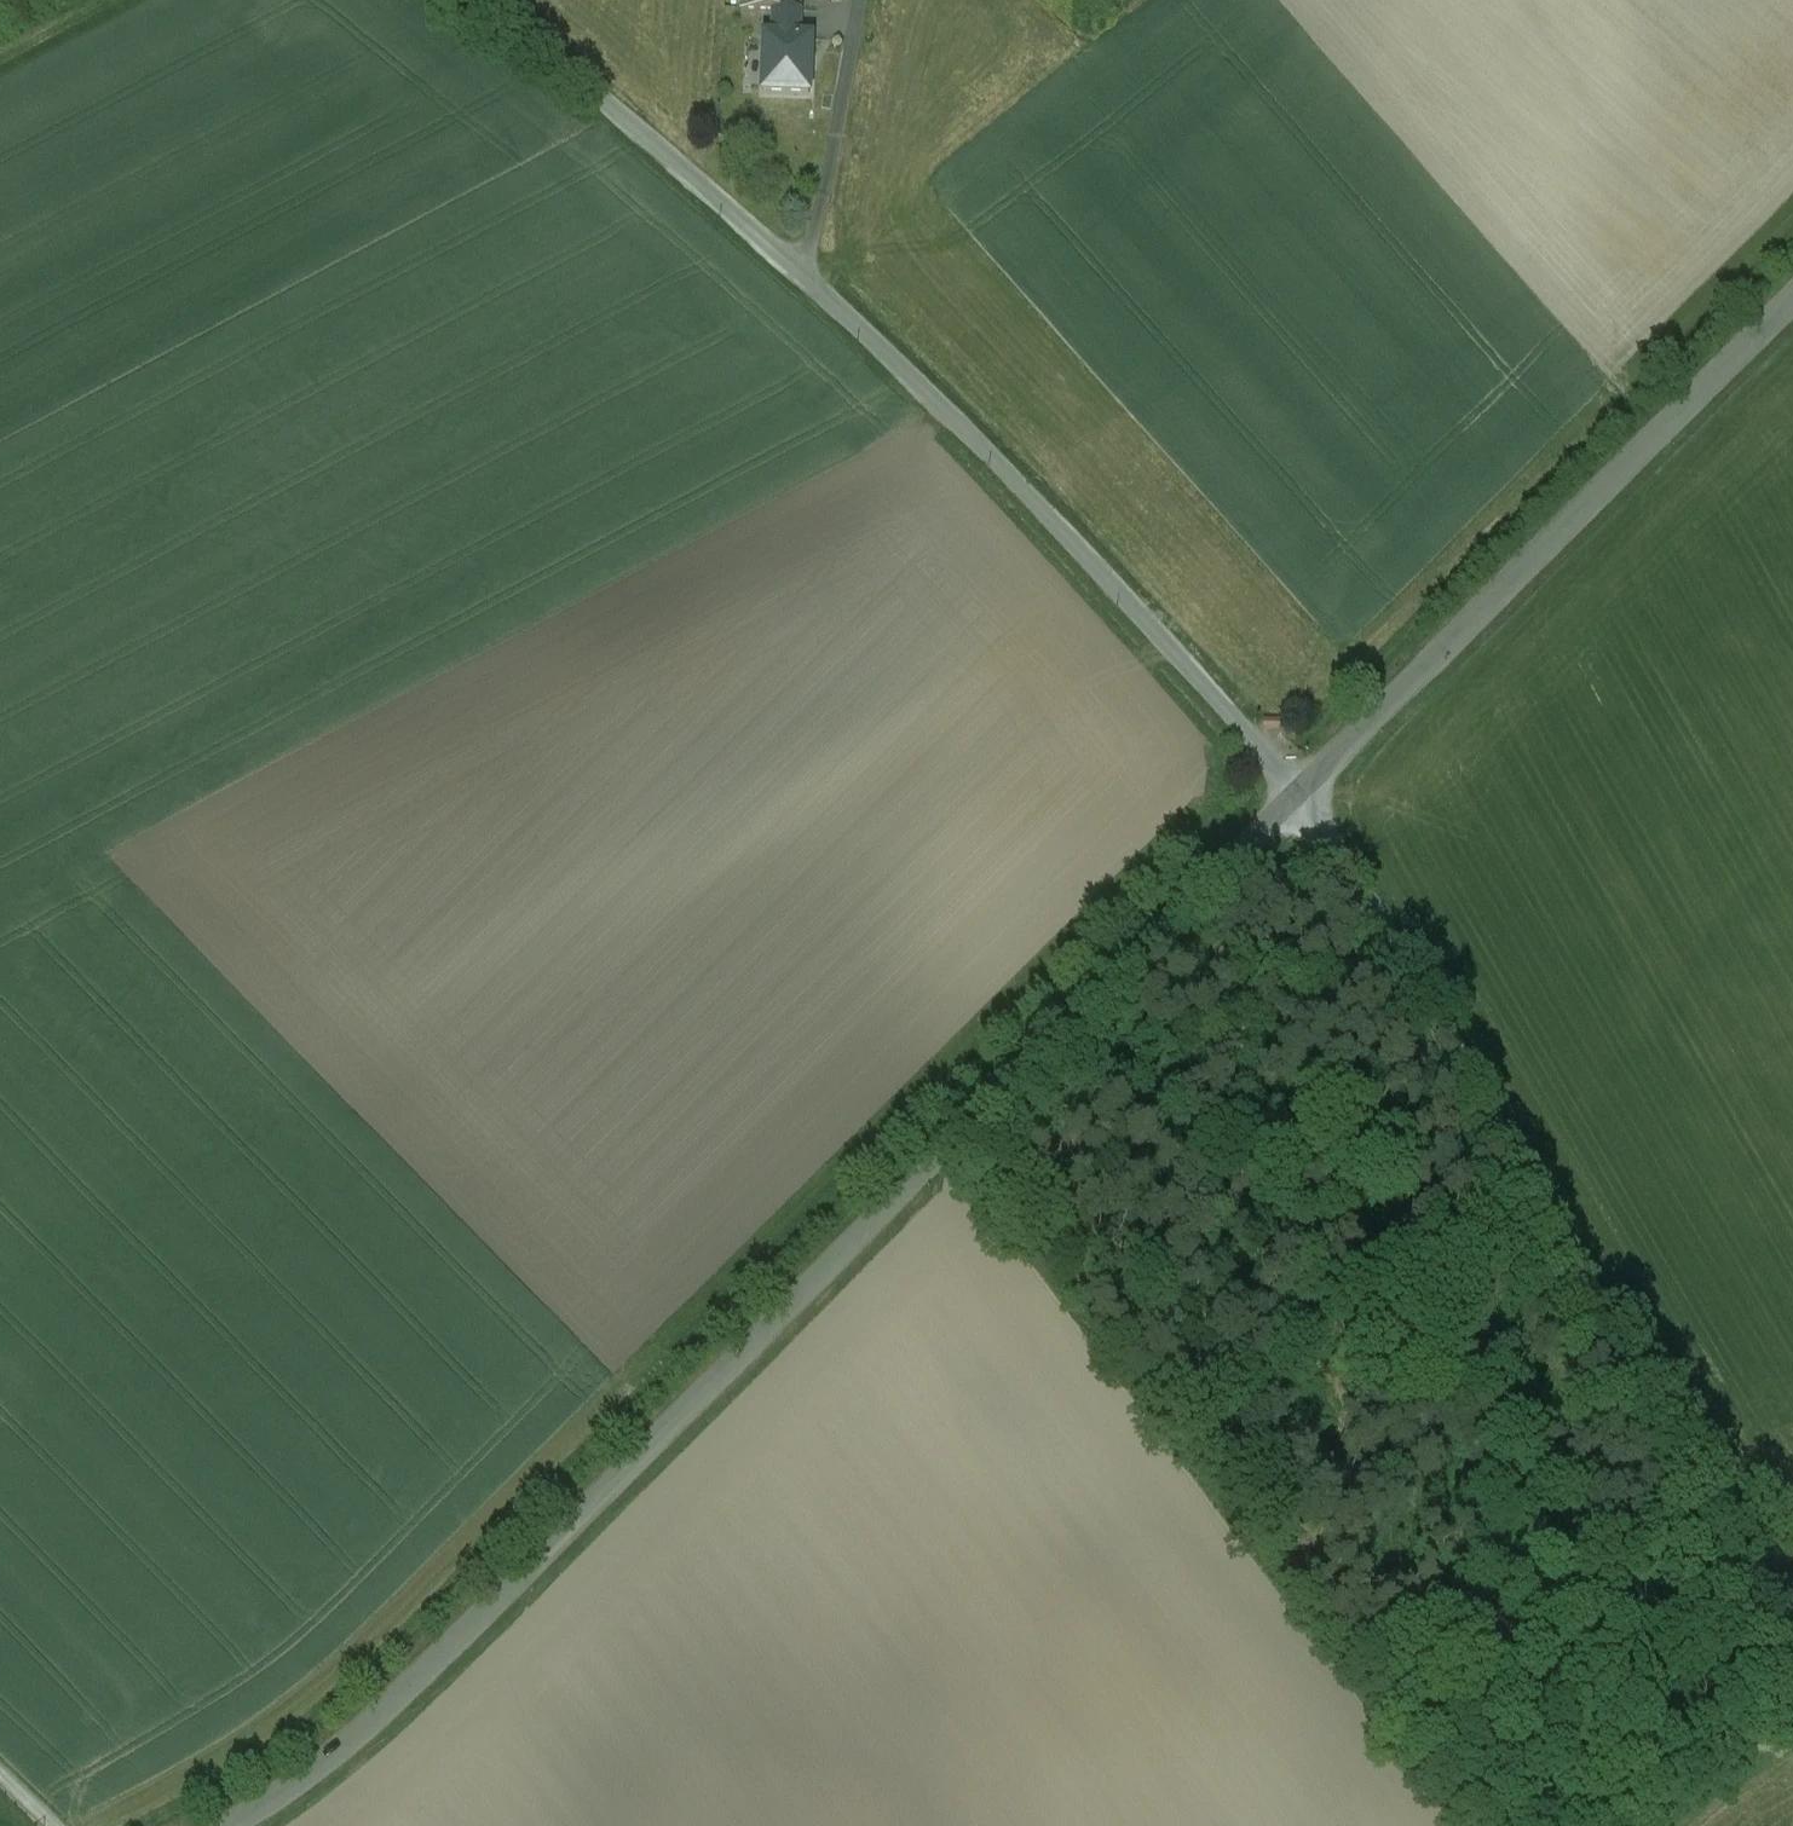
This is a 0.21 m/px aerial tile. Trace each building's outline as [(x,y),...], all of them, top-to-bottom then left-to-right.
[(743,9),(799,11),(800,0),(743,0),(743,9)] [(810,40),(766,39),(764,92),(808,94),(810,40)] [(1286,882),(1274,870),(1264,881),(1276,893),(1286,882)]
